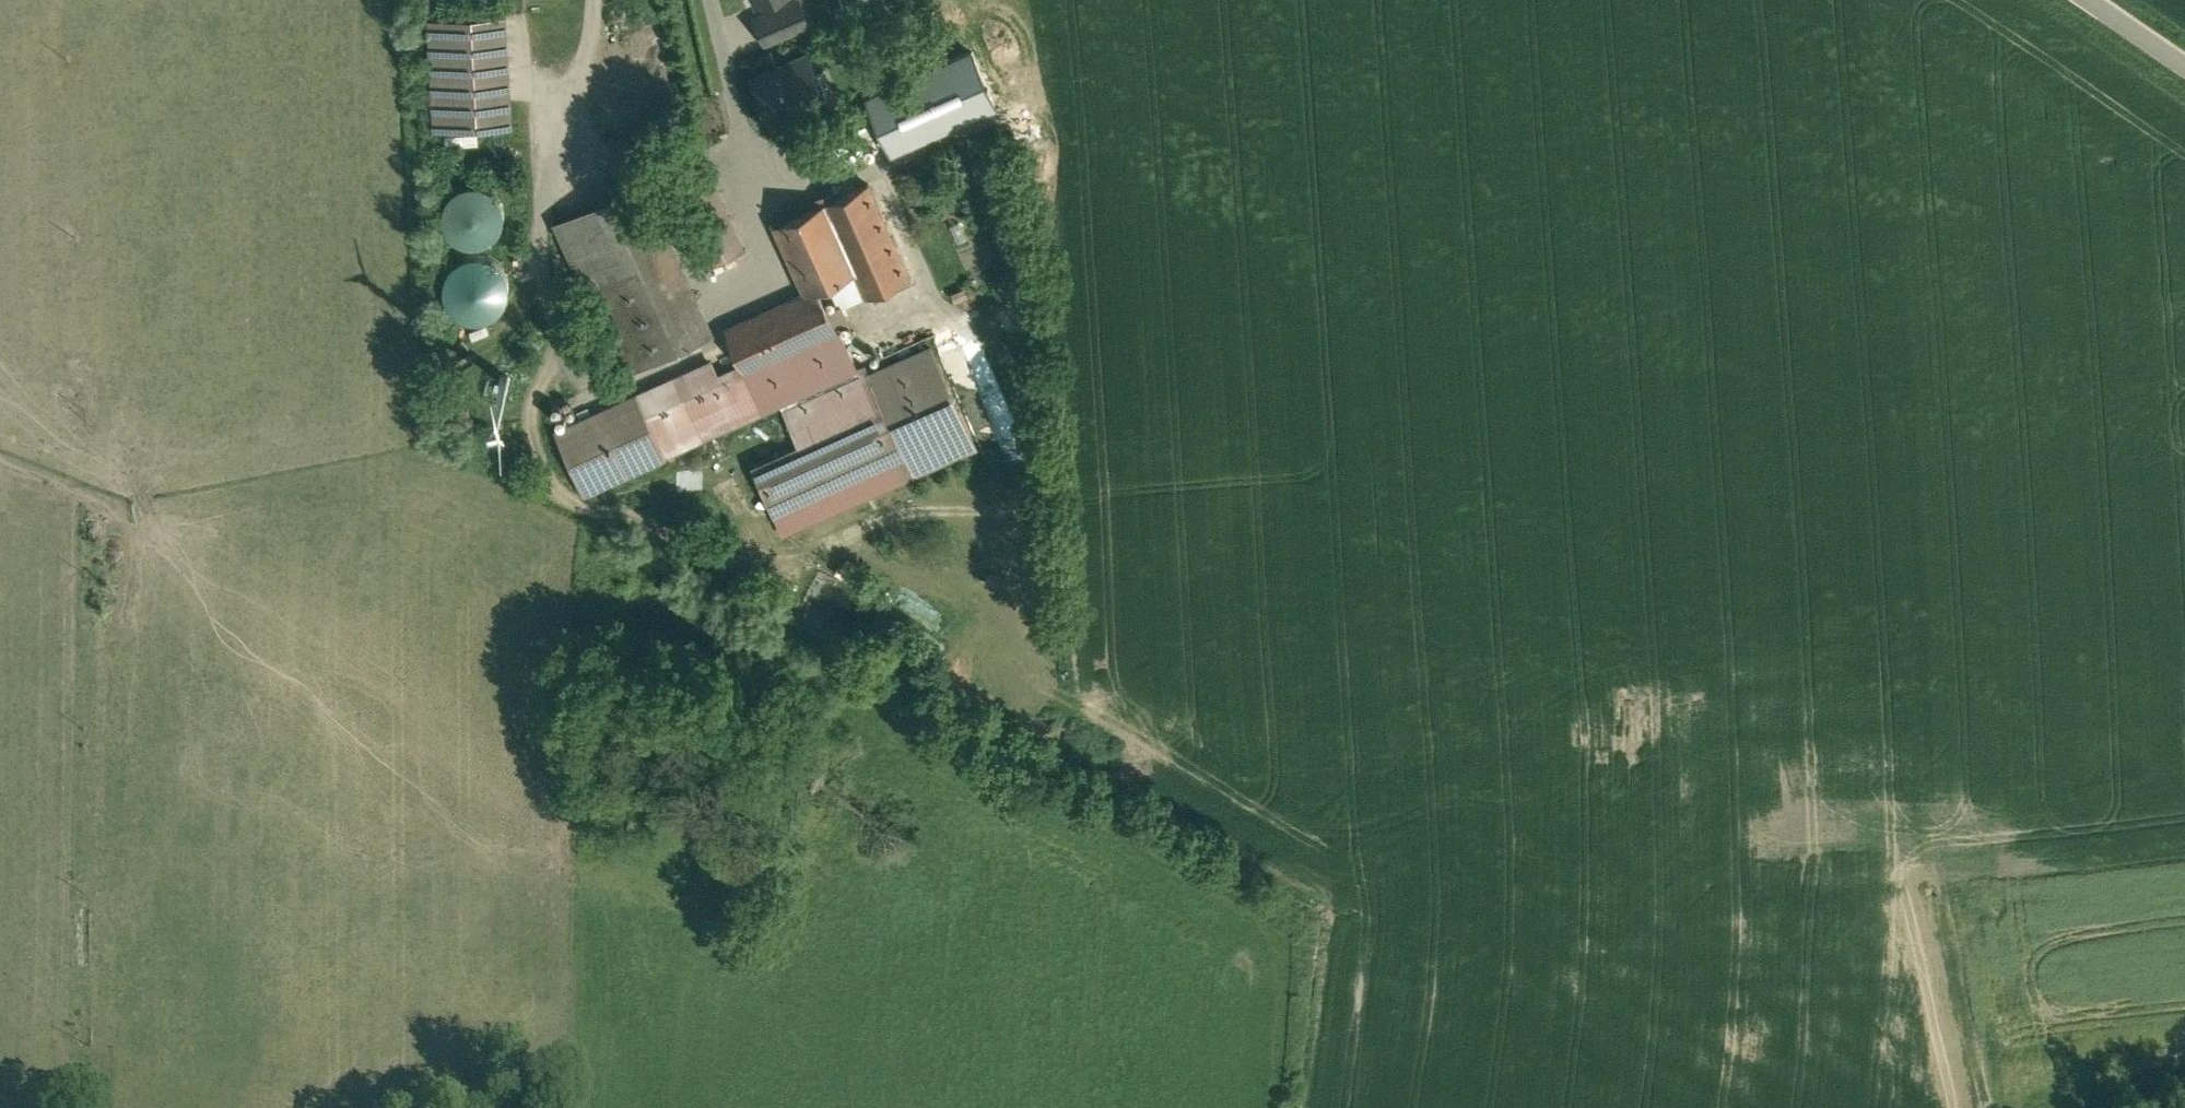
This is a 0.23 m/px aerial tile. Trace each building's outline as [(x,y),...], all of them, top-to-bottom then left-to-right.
[(808,28),(800,0),(788,0),(748,12),(758,43),(808,28)] [(429,128),(511,124),(506,11),(424,15),(429,128)] [(829,102),(809,54),(752,78),(773,126),(829,102)] [(931,70),(861,101),(878,139),(949,108),(931,70)] [(745,250),(704,158),(670,173),(711,265),(745,250)] [(868,183),(775,224),(806,292),(806,294),(820,288),(857,271),(867,296),(910,277),(868,183)] [(483,246),(501,202),(455,184),(437,228),(483,246)] [(606,195),(551,220),(581,286),(636,261),(606,195)] [(436,301),(488,324),(510,273),(458,251),(436,301)] [(679,254),(589,295),(625,372),(714,331),(679,254)] [(744,370),(730,376),(727,370),(716,375),(710,361),(673,377),(674,378),(637,395),(664,455),(763,411),(763,410),(856,368),(820,288),(806,294),(806,292),(726,328),(744,370)] [(860,376),(786,410),(803,448),(877,415),(860,376)]
